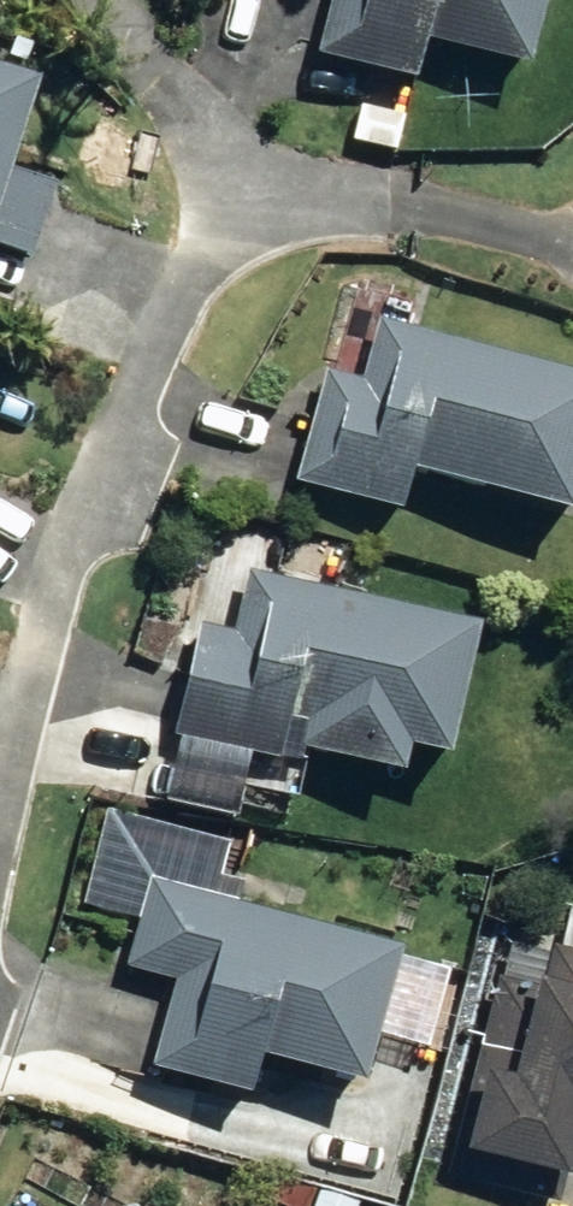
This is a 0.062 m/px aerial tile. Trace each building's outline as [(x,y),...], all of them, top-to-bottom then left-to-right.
[(417,77),(428,36),(532,63),(548,0),(334,0),(320,52),(417,77)] [(36,254),(59,181),(13,168),(39,77),(0,66),(0,243),(36,254)] [(572,512),(572,370),(383,317),(365,380),(329,371),(300,479),(405,509),(416,468),(572,512)] [(302,748),(406,771),(413,743),(454,752),(483,623),(253,571),(239,631),(203,622),(177,733),(282,758),(292,716),(309,721),(302,748)] [(189,603),(206,614),(225,608),(227,588),(211,575),(192,582),(189,603)] [(154,1066),(254,1093),(264,1052),(368,1080),(405,947),(154,879),(130,966),(178,979),(154,1066)] [(565,1199),(572,1168),(572,950),(558,946),(547,987),(502,976),(453,1171),(565,1199)] [(290,1205),(309,1205),(316,1186),(281,1171),(270,1198),(290,1205)] [(360,1201),(322,1186),(315,1205),(359,1205),(360,1201)]
